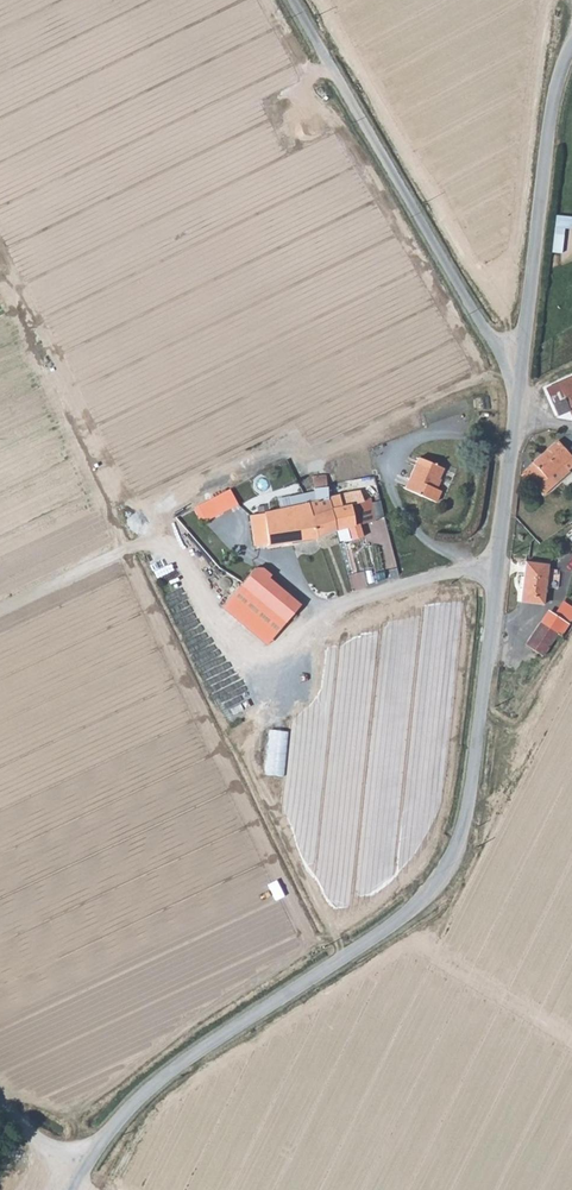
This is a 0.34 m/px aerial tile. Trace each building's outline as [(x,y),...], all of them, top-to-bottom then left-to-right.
[(560,235),(561,223),(553,222),(552,235),(560,235)] [(551,252),(558,253),(560,238),(552,237),(551,252)] [(571,418),(571,377),(546,388),(557,415),(569,410),(571,418)] [(569,471),(567,469),(563,464),(571,456),(557,440),(520,474),(542,497),(569,471)] [(417,454),(403,486),(432,500),(438,488),(432,485),(441,466),(417,454)] [(563,464),(567,469),(571,465),(571,457),(571,456),(563,464)] [(315,536),(335,530),(327,497),(325,483),(324,474),(312,476),(313,488),(308,488),(308,493),(304,493),(307,504),(307,506),(311,521),(315,536)] [(238,504),(230,488),(197,506),(205,521),(238,504)] [(347,492),(327,497),(335,530),(347,527),(351,540),(363,537),(359,523),(374,519),(372,510),(365,511),(359,491),(347,492)] [(288,508),(307,504),(304,493),(263,501),(264,512),(288,507),(288,508)] [(288,507),(264,512),(268,544),(291,541),(315,536),(311,521),(307,506),(307,504),(288,508),(288,507)] [(255,546),(268,544),(264,512),(251,515),(255,546)] [(202,532),(200,534),(190,545),(213,566),(221,559),(225,554),(202,532)] [(235,576),(241,582),(256,566),(249,561),(235,576)] [(520,601),(543,603),(547,565),(524,562),(520,601)] [(241,582),(241,583),(261,602),(265,605),(288,625),(300,605),(268,577),(271,573),(263,566),(256,566),(241,582)] [(242,612),(261,602),(241,583),(227,599),(242,612)] [(571,617),(571,608),(563,601),(544,624),(554,633),(557,635),(571,617)] [(265,605),(261,602),(242,612),(252,620),(265,605)] [(539,620),(522,640),(537,653),(554,633),(544,624),(539,620)] [(335,658),(320,664),(327,679),(329,678),(333,687),(342,683),(338,675),(341,673),(335,658)] [(287,662),(299,688),(306,685),(294,659),(287,662)] [(263,775),(284,777),(288,731),(267,730),(263,775)]
